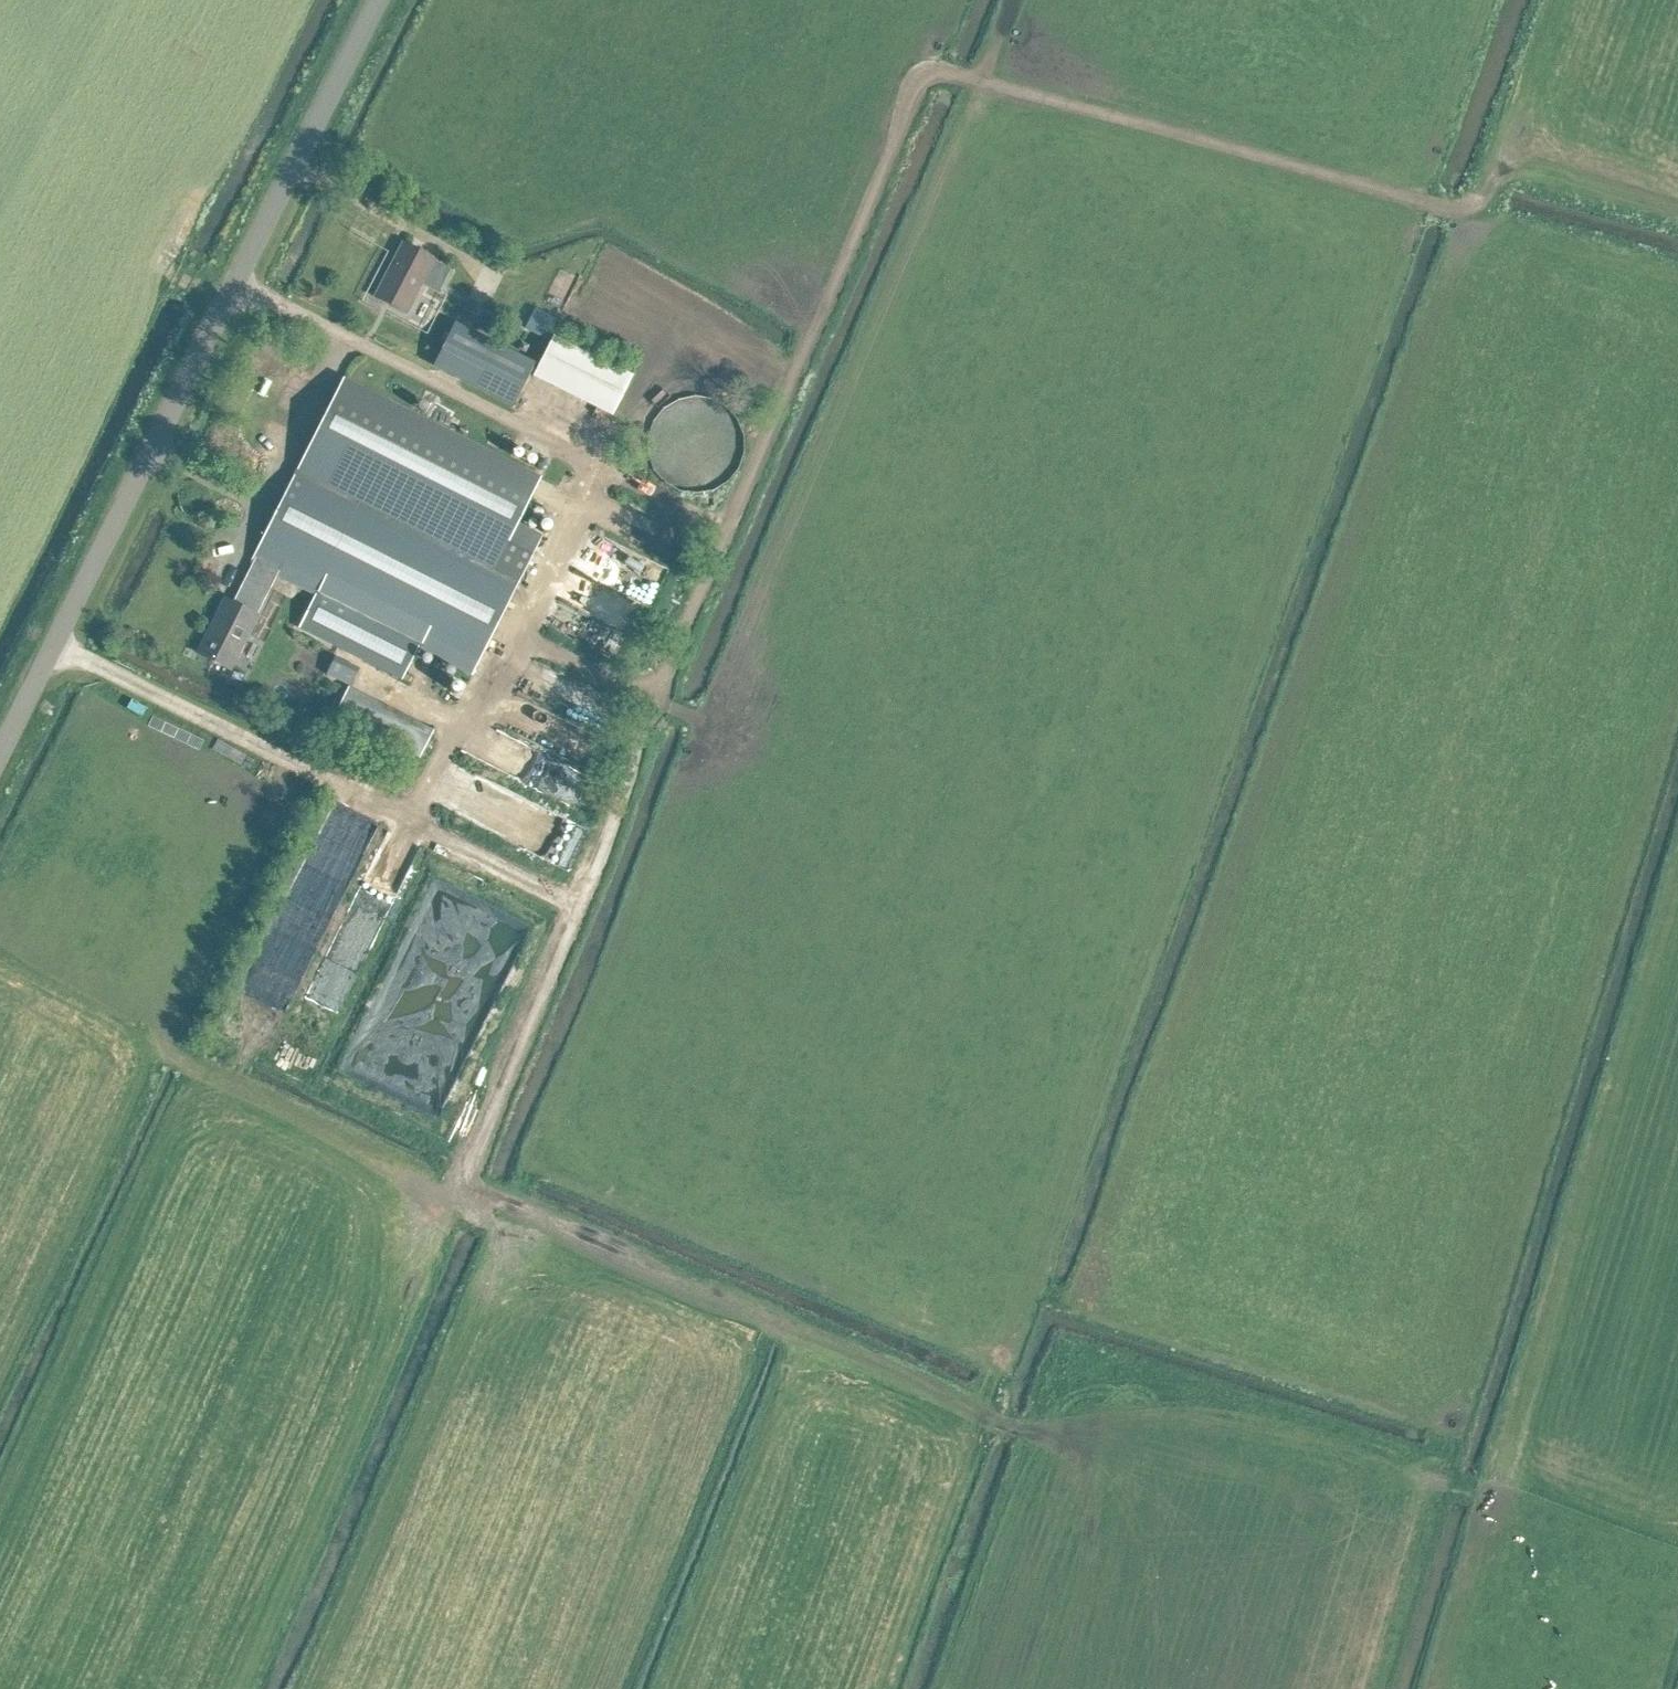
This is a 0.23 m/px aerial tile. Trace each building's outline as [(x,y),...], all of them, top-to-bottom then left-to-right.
[(405,313),(434,258),(401,241),(373,296),(405,313)] [(535,308),(525,328),(547,339),(557,319),(535,308)] [(512,404),(532,364),(453,323),(439,351),(432,364),(512,404)] [(612,416),(632,374),(551,334),(531,376),(612,416)] [(343,378),(250,561),(252,562),(232,602),(224,598),(197,653),(229,669),(256,614),(276,574),(315,594),(299,627),(402,679),(419,646),(472,673),(541,535),(517,523),(540,477),(343,378)] [(696,492),(711,490),(726,481),(737,468),(742,451),(743,435),(736,419),(725,406),(710,398),(693,395),(677,399),(662,407),(652,421),(646,437),(647,454),(652,470),(663,482),(679,491),(696,492)] [(554,622),(622,657),(633,636),(565,601),(554,622)] [(433,730),(347,686),(333,715),(418,759),(433,730)] [(574,831),(533,813),(526,827),(568,845),(574,831)] [(520,845),(534,852),(542,837),(528,829),(520,845)]
